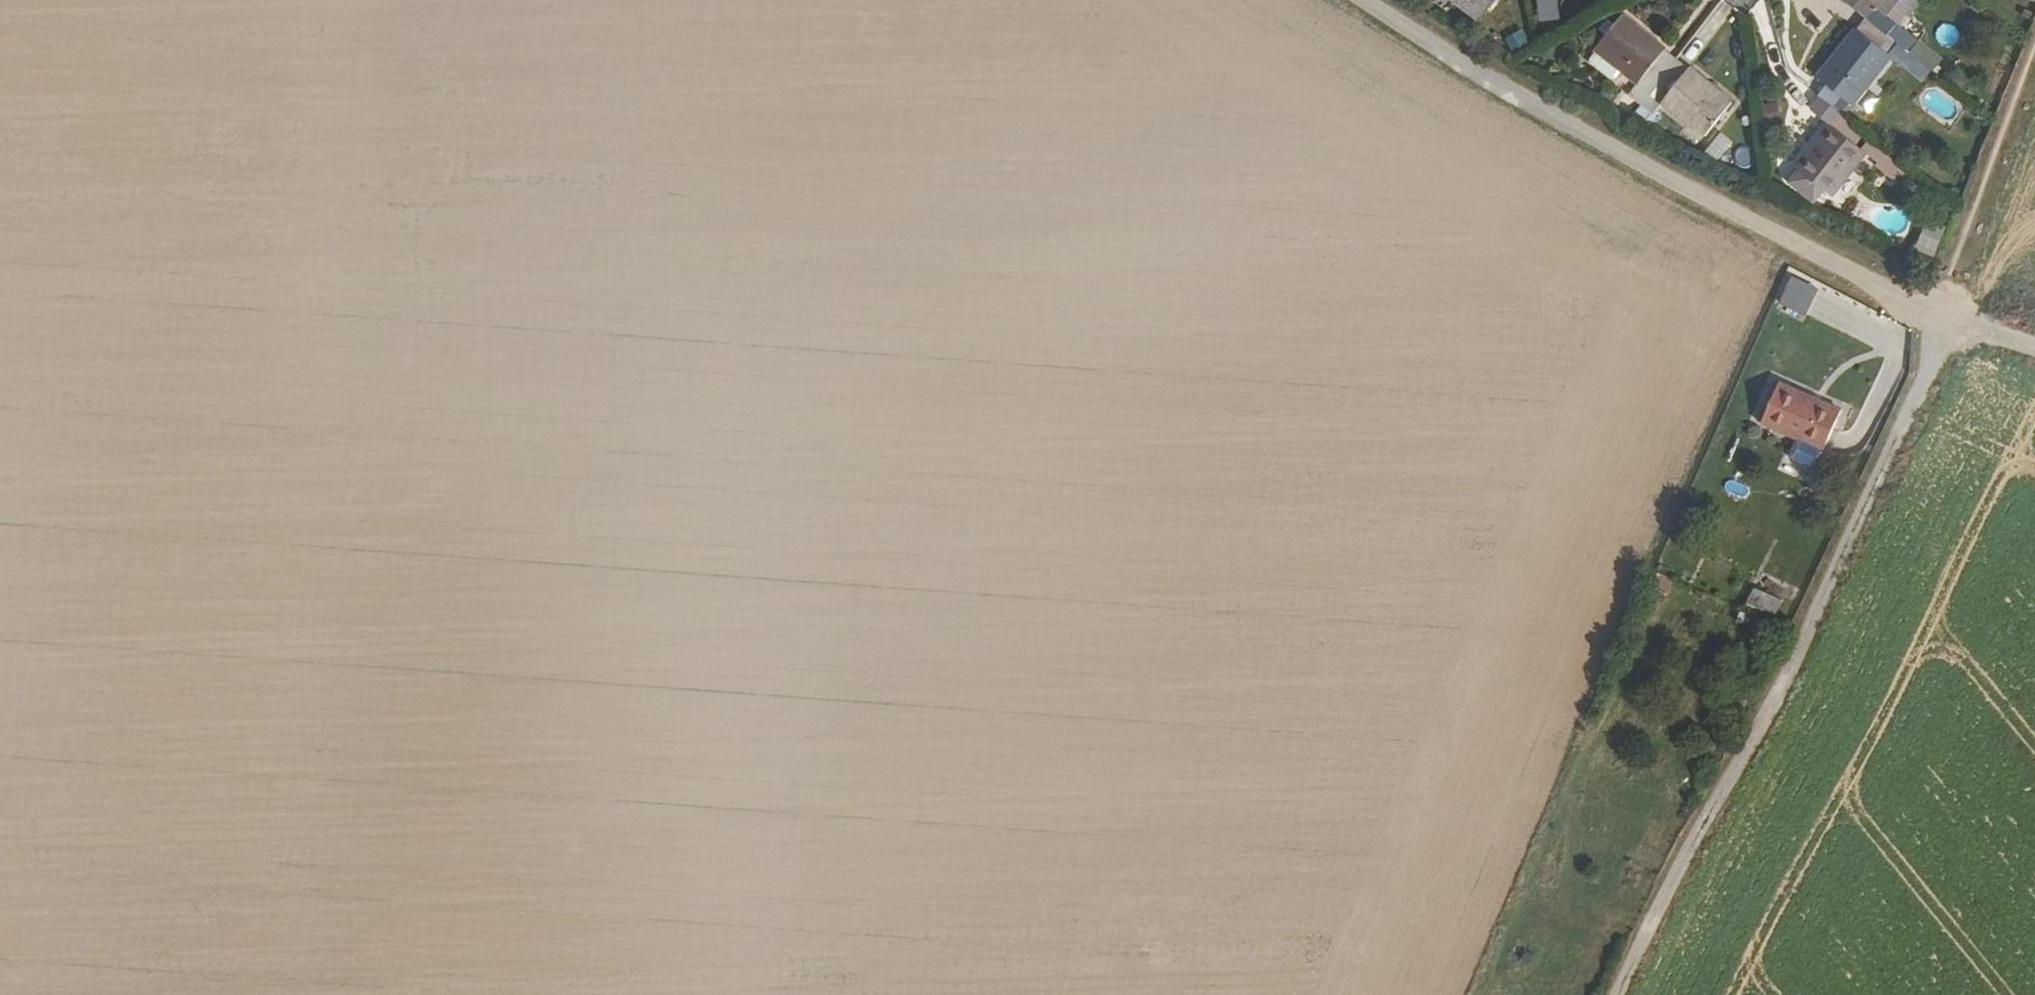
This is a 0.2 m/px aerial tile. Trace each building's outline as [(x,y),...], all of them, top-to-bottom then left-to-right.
[(1482,18),(1497,0),(1459,0),(1482,18)] [(1533,21),(1555,19),(1554,0),(1532,0),(1533,21)] [(1868,17),(1911,52),(1920,42),(1887,15),(1899,0),(1869,0),(1876,6),(1868,17)] [(1630,93),(1642,103),(1678,58),(1624,13),(1597,48),(1599,50),(1623,69),(1639,81),(1630,93)] [(1924,81),(1933,70),(1911,52),(1868,17),(1820,77),(1853,105),(1893,57),(1924,81)] [(1617,77),(1623,69),(1599,50),(1593,58),(1593,63),(1613,77),(1617,77)] [(1678,58),(1642,103),(1654,113),(1664,100),(1706,135),(1732,101),(1678,58)] [(1776,123),(1777,102),(1761,102),(1760,122),(1776,123)] [(1855,144),(1865,132),(1841,114),(1799,167),(1803,171),(1829,192),(1832,196),(1866,153),(1893,174),(1899,165),(1869,140),(1862,149),(1855,144)] [(1704,148),(1716,159),(1731,142),(1720,131),(1704,148)] [(1750,166),(1756,151),(1738,145),(1733,160),(1750,166)] [(1820,204),(1829,192),(1803,171),(1794,183),(1820,204)] [(1915,251),(1936,254),(1940,225),(1919,222),(1915,251)] [(1803,316),(1816,289),(1788,276),(1775,303),(1803,316)] [(1768,375),(1783,342),(1780,341),(1764,371),(1768,375)] [(1861,381),(1783,342),(1768,375),(1801,392),(1791,410),(1834,432),(1861,381)] [(1806,481),(1818,451),(1790,440),(1778,470),(1806,481)] [(1762,570),(1754,587),(1783,599),(1790,583),(1762,570)] [(1783,599),(1754,587),(1747,603),(1775,616),(1783,599)]
